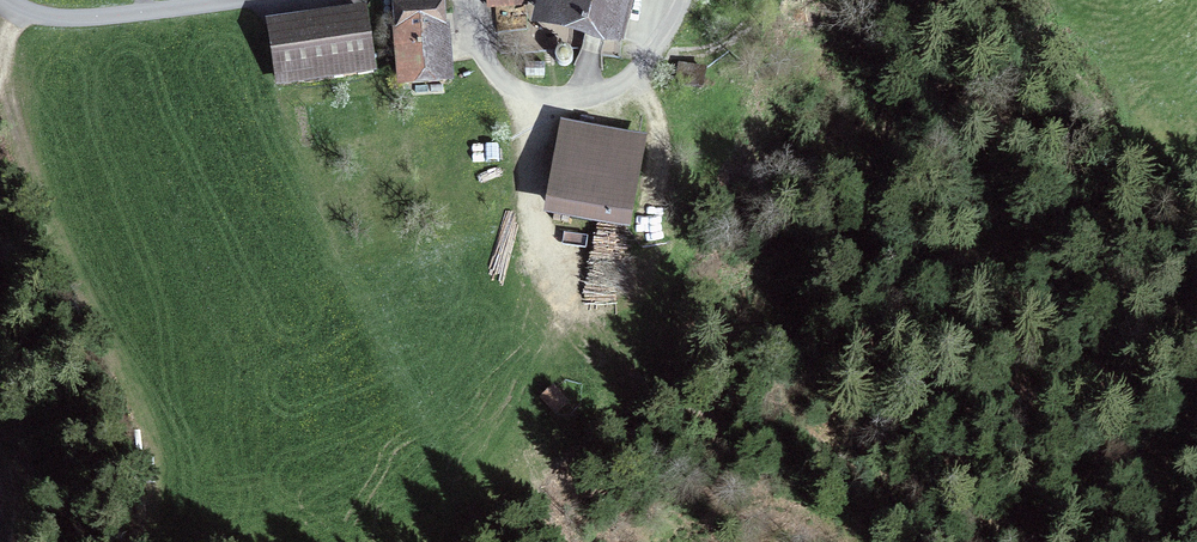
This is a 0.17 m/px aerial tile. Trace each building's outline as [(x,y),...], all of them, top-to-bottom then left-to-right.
[(443,63),(438,0),(395,0),(400,66),(443,63)] [(553,20),(620,38),(630,0),(558,0),(553,20)] [(364,12),(268,28),(276,77),(372,62),(364,12)] [(573,61),(573,53),(568,48),(561,47),(555,52),(555,60),(560,65),(567,65),(573,61)] [(705,72),(682,67),(678,86),(701,91),(705,72)] [(565,143),(553,206),(624,219),(636,155),(565,143)]
